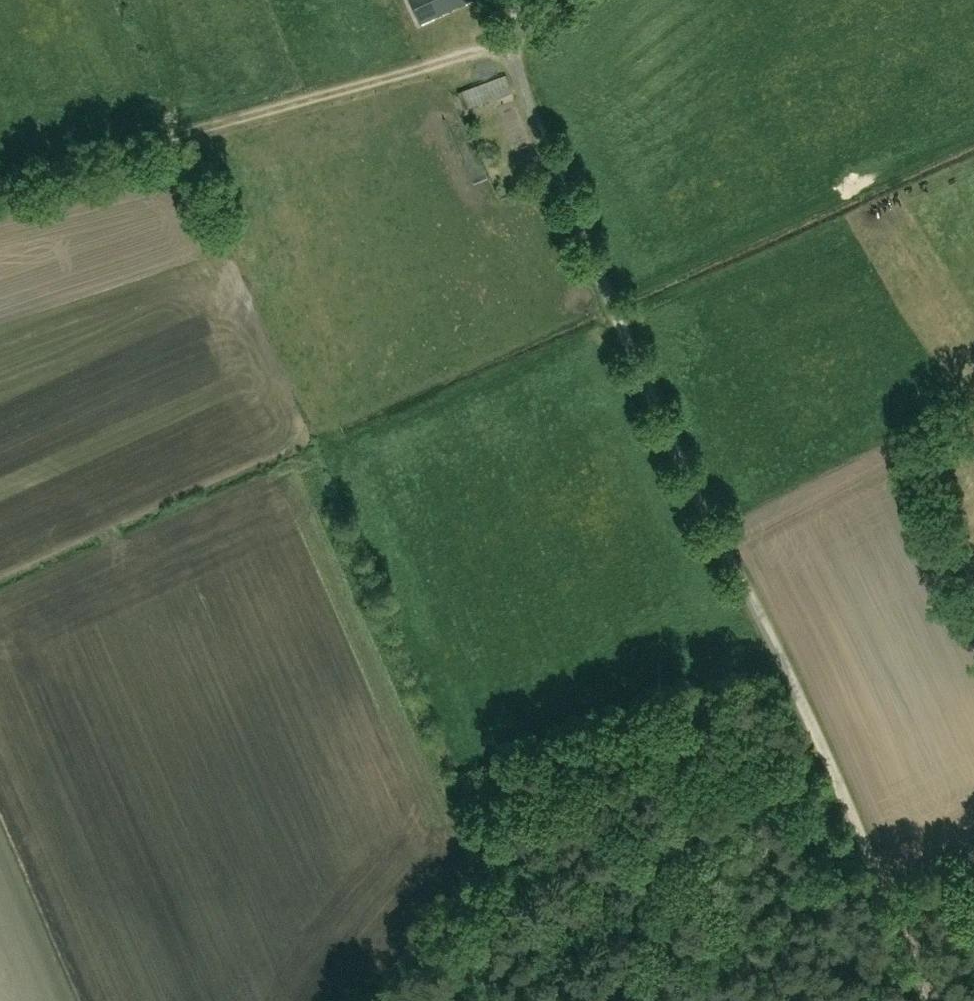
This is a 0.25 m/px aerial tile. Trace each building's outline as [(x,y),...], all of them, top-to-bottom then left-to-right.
[(467,0),(410,0),(421,22),(467,0)] [(513,91),(506,74),(458,92),(464,109),(513,91)]
